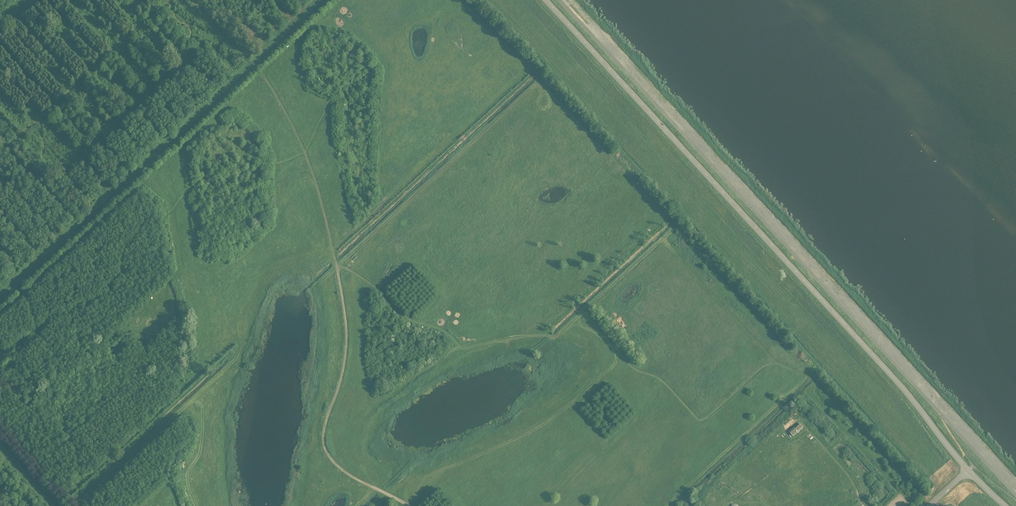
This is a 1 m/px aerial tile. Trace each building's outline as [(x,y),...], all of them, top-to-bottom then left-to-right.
[(800,424),(790,433),(793,436),(803,427),(800,424)]
